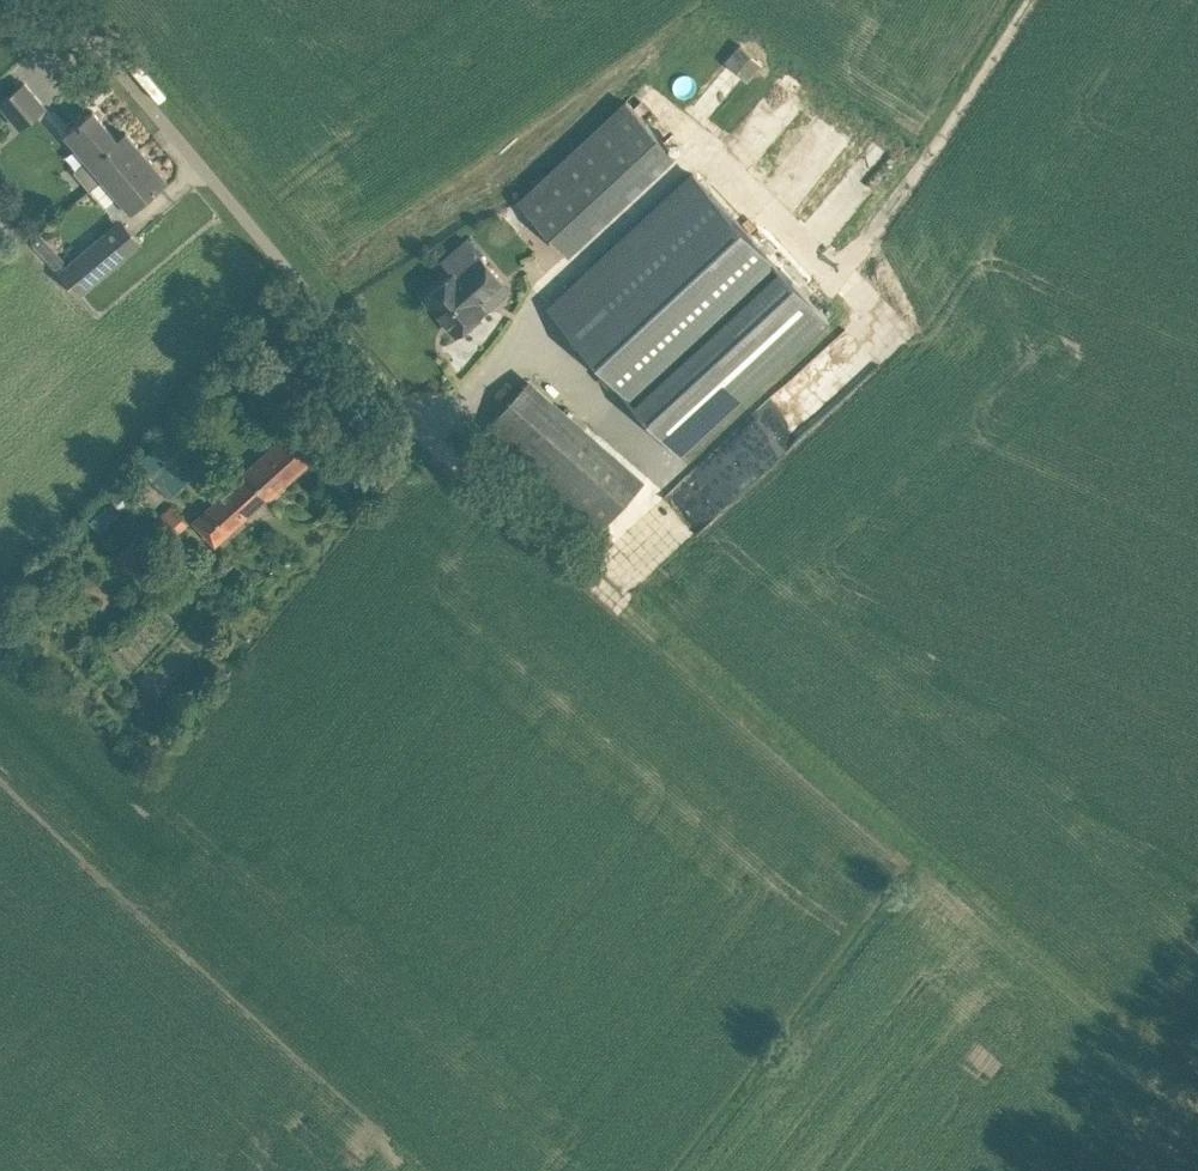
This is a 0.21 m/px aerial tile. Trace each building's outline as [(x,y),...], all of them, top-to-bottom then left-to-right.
[(727,60),(744,75),(758,59),(741,44),(727,60)] [(20,126),(46,104),(26,80),(0,102),(20,126)] [(567,251),(568,252),(675,152),(626,100),(520,199),(555,238),(567,251)] [(68,129),(108,176),(141,147),(126,130),(118,137),(93,108),(68,129)] [(108,176),(134,206),(167,178),(141,147),(108,176)] [(693,171),(550,304),(685,449),(828,315),(693,171)] [(120,217),(59,270),(80,294),(141,241),(120,217)] [(567,251),(555,238),(542,250),(554,263),(567,251)] [(425,295),(457,332),(486,307),(480,300),(503,279),(481,253),(457,274),(454,270),(425,295)] [(600,529),(641,482),(526,382),(485,429),(600,529)] [(170,495),(204,460),(170,428),(137,463),(170,495)] [(232,482),(234,484),(196,518),(216,540),(269,492),(271,494),(313,457),(288,430),(232,482)] [(316,464),(338,489),(356,472),(334,447),(316,464)] [(116,554),(132,571),(189,520),(173,503),(116,554)]
